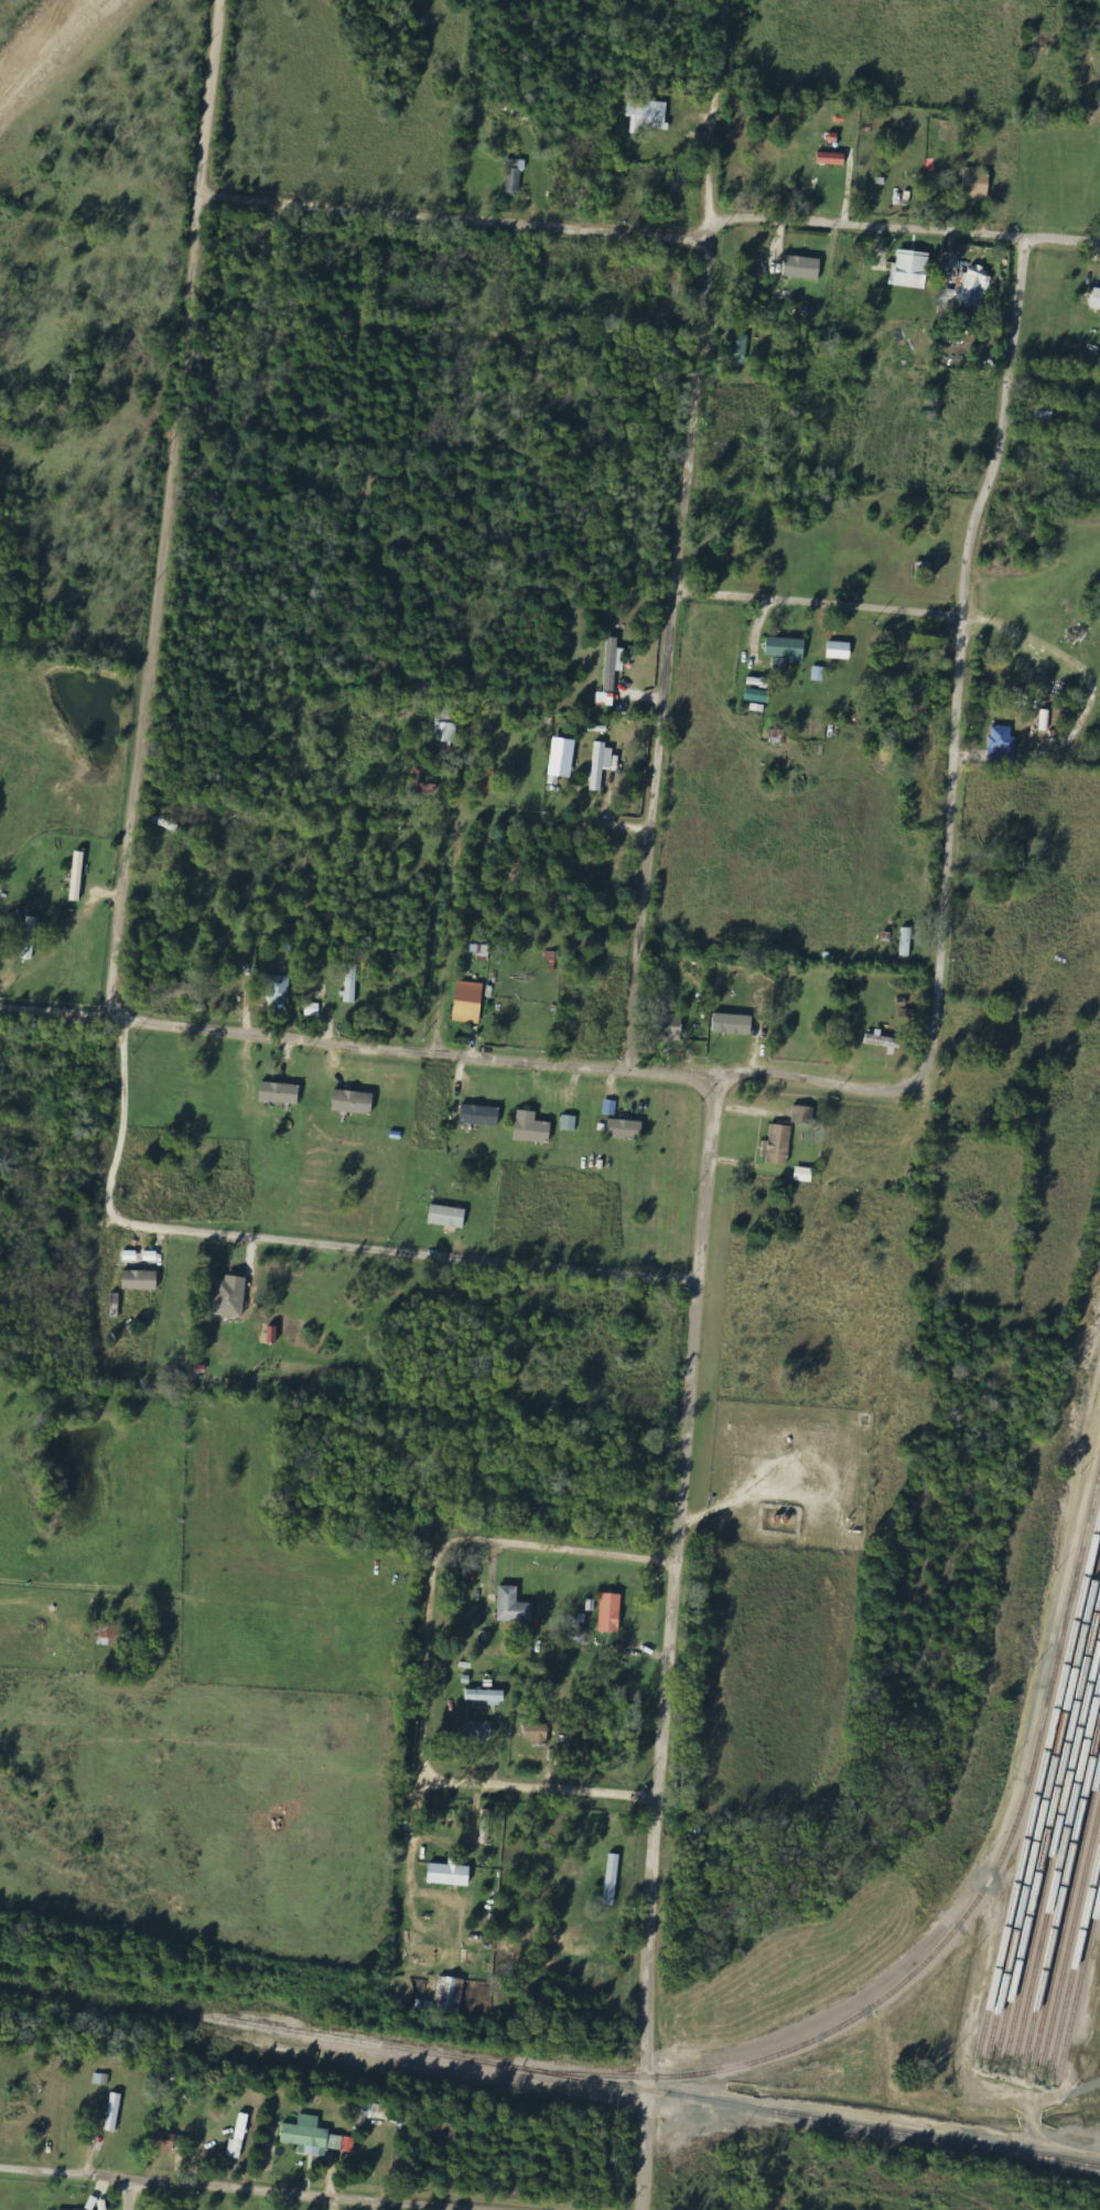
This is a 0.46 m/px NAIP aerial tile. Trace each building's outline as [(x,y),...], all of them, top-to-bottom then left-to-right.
[(670,102),(629,100),(629,117),(633,117),(632,135),(641,135),(642,129),(669,130),(670,102)] [(847,154),(820,153),(820,165),(847,166),(847,154)] [(506,193),(524,194),(525,160),(508,159),(506,193)] [(964,198),(990,199),(991,170),(965,169),(964,198)] [(927,290),(932,254),(898,249),(893,286),(927,290)] [(785,277),(821,281),(823,260),(787,256),(785,277)] [(970,274),(962,272),(954,304),(982,311),(992,272),(972,267),(970,274)] [(969,330),(969,314),(955,314),(954,329),(969,330)] [(749,362),(750,336),(731,335),(730,361),(749,362)] [(1053,422),(1055,411),(1038,407),(1035,418),(1053,422)] [(606,693),(599,692),(598,706),(616,707),(618,672),(626,672),(627,650),(620,650),(620,639),(609,638),(606,693)] [(790,664),(806,664),(807,640),(768,639),(767,657),(790,658),(790,664)] [(853,643),(829,642),(829,660),(852,660),(853,643)] [(459,724),(450,723),(451,710),(437,709),(435,741),(457,743),(459,724)] [(605,770),(614,770),(615,745),(595,744),(593,791),(604,792),(605,770)] [(426,779),(427,768),(414,767),(413,793),(437,795),(438,780),(426,779)] [(87,852),(76,852),(73,901),(83,902),(87,852)] [(35,960),(39,918),(28,917),(24,959),(35,960)] [(912,928),(903,928),(902,957),(911,957),(912,928)] [(359,966),(349,965),(347,1003),(357,1004),(359,966)] [(292,977),(271,976),(270,1004),(291,1005),(292,977)] [(486,984),(458,981),(454,1022),(482,1025),(486,984)] [(195,999),(195,984),(173,983),(173,998),(195,999)] [(659,1035),(666,1035),(666,1043),(684,1042),(683,1014),(670,1015),(670,1012),(659,1013),(659,1035)] [(754,1016),(716,1014),(716,1033),(754,1034),(754,1016)] [(890,1047),(889,1054),(899,1055),(901,1037),(877,1034),(876,1035),(867,1034),(866,1045),(890,1047)] [(261,1101),(300,1106),(302,1087),(264,1081),(261,1101)] [(374,1114),(375,1093),(335,1091),(334,1112),(374,1114)] [(462,1124),(500,1126),(501,1108),(463,1106),(462,1124)] [(812,1124),(813,1108),(795,1106),(793,1122),(812,1124)] [(516,1141),(552,1143),(553,1123),(538,1122),(539,1112),(518,1111),(516,1141)] [(579,1117),(565,1115),(563,1130),(577,1132),(579,1117)] [(645,1121),(609,1120),(609,1137),(644,1138),(645,1121)] [(765,1163),(790,1165),(793,1127),(772,1125),(770,1142),(766,1142),(765,1163)] [(815,1169),(798,1167),(796,1181),(813,1183),(815,1169)] [(465,1230),(469,1211),(433,1204),(429,1224),(465,1230)] [(125,1290),(160,1290),(161,1271),(125,1271),(125,1290)] [(246,1317),(248,1278),(219,1277),(218,1316),(246,1317)] [(520,1603),(520,1586),(501,1586),(499,1621),(535,1623),(535,1603),(520,1603)] [(624,1594),(603,1593),(601,1632),(622,1633),(624,1594)] [(122,1622),(98,1621),(98,1632),(100,1632),(99,1645),(121,1646),(122,1622)] [(506,1705),(507,1691),(468,1690),(467,1701),(491,1701),(491,1704),(506,1705)] [(467,1739),(496,1738),(496,1721),(466,1722),(467,1739)] [(550,1743),(550,1724),(527,1724),(526,1742),(550,1743)] [(607,1905),(618,1906),(620,1854),(610,1854),(607,1905)] [(451,1865),(431,1864),(430,1884),(472,1886),(473,1867),(464,1866),(465,1858),(451,1858),(451,1865)] [(461,2016),(467,1980),(441,1976),(435,2012),(461,2016)] [(95,2084),(109,2085),(110,2075),(95,2074),(95,2084)] [(119,2132),(122,2094),(112,2093),(108,2131),(119,2132)] [(392,2107),(366,2103),(364,2116),(389,2121),(392,2107)] [(230,2156),(242,2159),(252,2115),(240,2112),(230,2156)] [(356,2136),(319,2131),(322,2117),(301,2114),(300,2125),(285,2124),(282,2143),(302,2145),(301,2153),(328,2157),(329,2149),(354,2152),(356,2136)] [(184,2135),(151,2134),(150,2147),(163,2147),(163,2150),(183,2151),(184,2135)]
